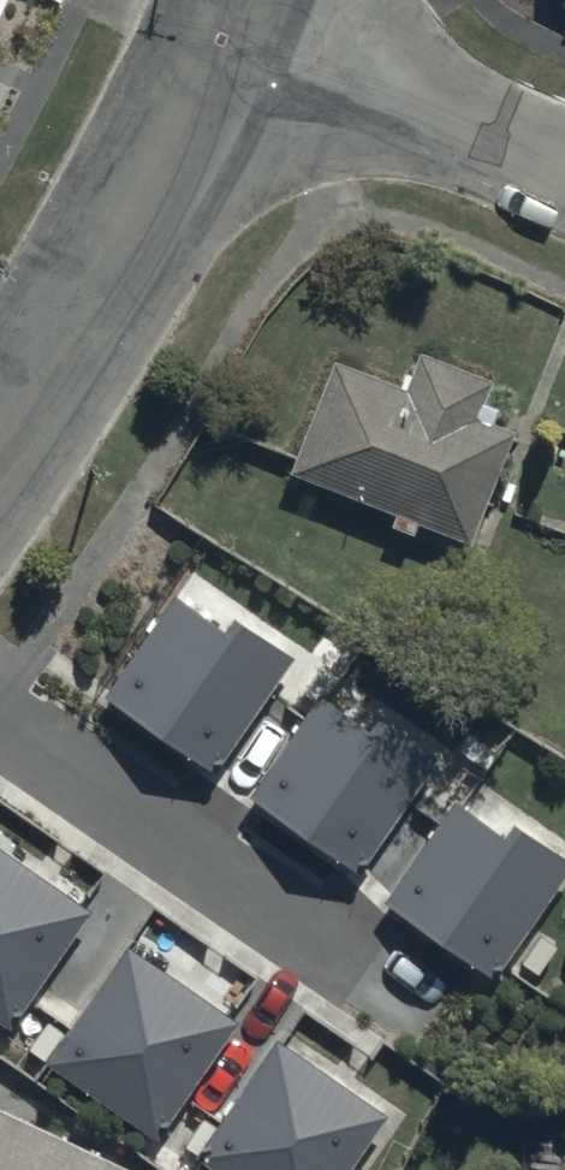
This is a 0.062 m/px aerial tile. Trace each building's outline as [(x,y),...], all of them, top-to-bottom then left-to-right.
[(474,546),(527,416),(345,342),(292,472),(474,546)] [(222,634),(176,601),(107,697),(217,775),(296,664),(233,619),(222,634)] [(363,732),(316,699),(248,795),(358,873),(437,762),(374,717),(363,732)] [(456,806),(388,901),(498,980),(564,886),(564,860),(514,824),(503,839),(456,806)] [(0,847),(0,1027),(8,1033),(93,913),(0,847)] [(240,1025),(128,947),(47,1063),(159,1140),(240,1025)] [(281,1043),(196,1163),(205,1169),(357,1169),(392,1121),(281,1043)] [(0,1114),(0,1169),(117,1169),(0,1114)]
